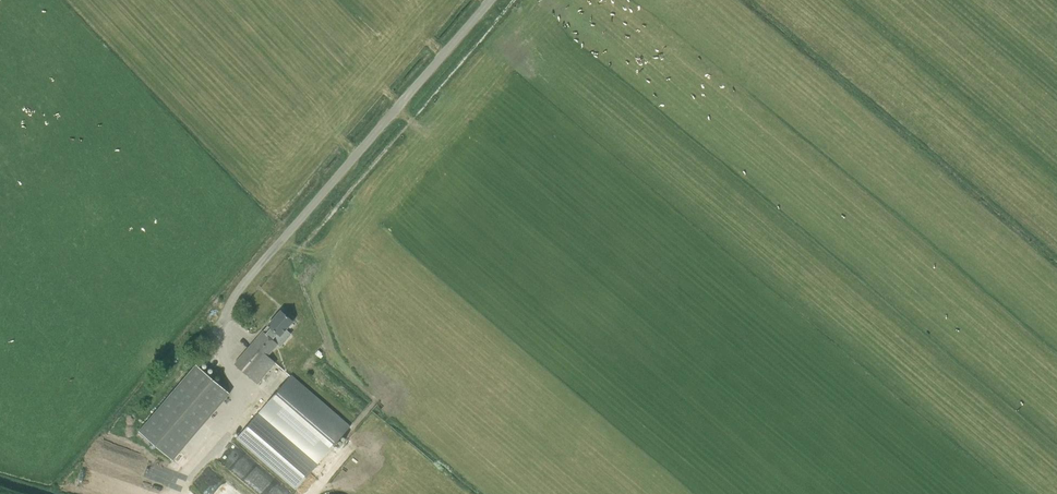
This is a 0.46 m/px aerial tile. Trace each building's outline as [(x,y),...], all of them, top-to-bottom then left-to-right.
[(281,310),(234,364),(256,382),(274,361),(268,355),(278,344),(281,347),(293,333),(286,328),(293,321),(281,310)] [(230,393),(196,364),(139,431),(173,460),(230,393)] [(318,463),(350,426),(291,375),(259,412),(318,463)] [(295,490),(317,465),(258,413),(236,438),(295,490)] [(204,491),(206,493),(221,493),(230,485),(221,475),(204,491)]
